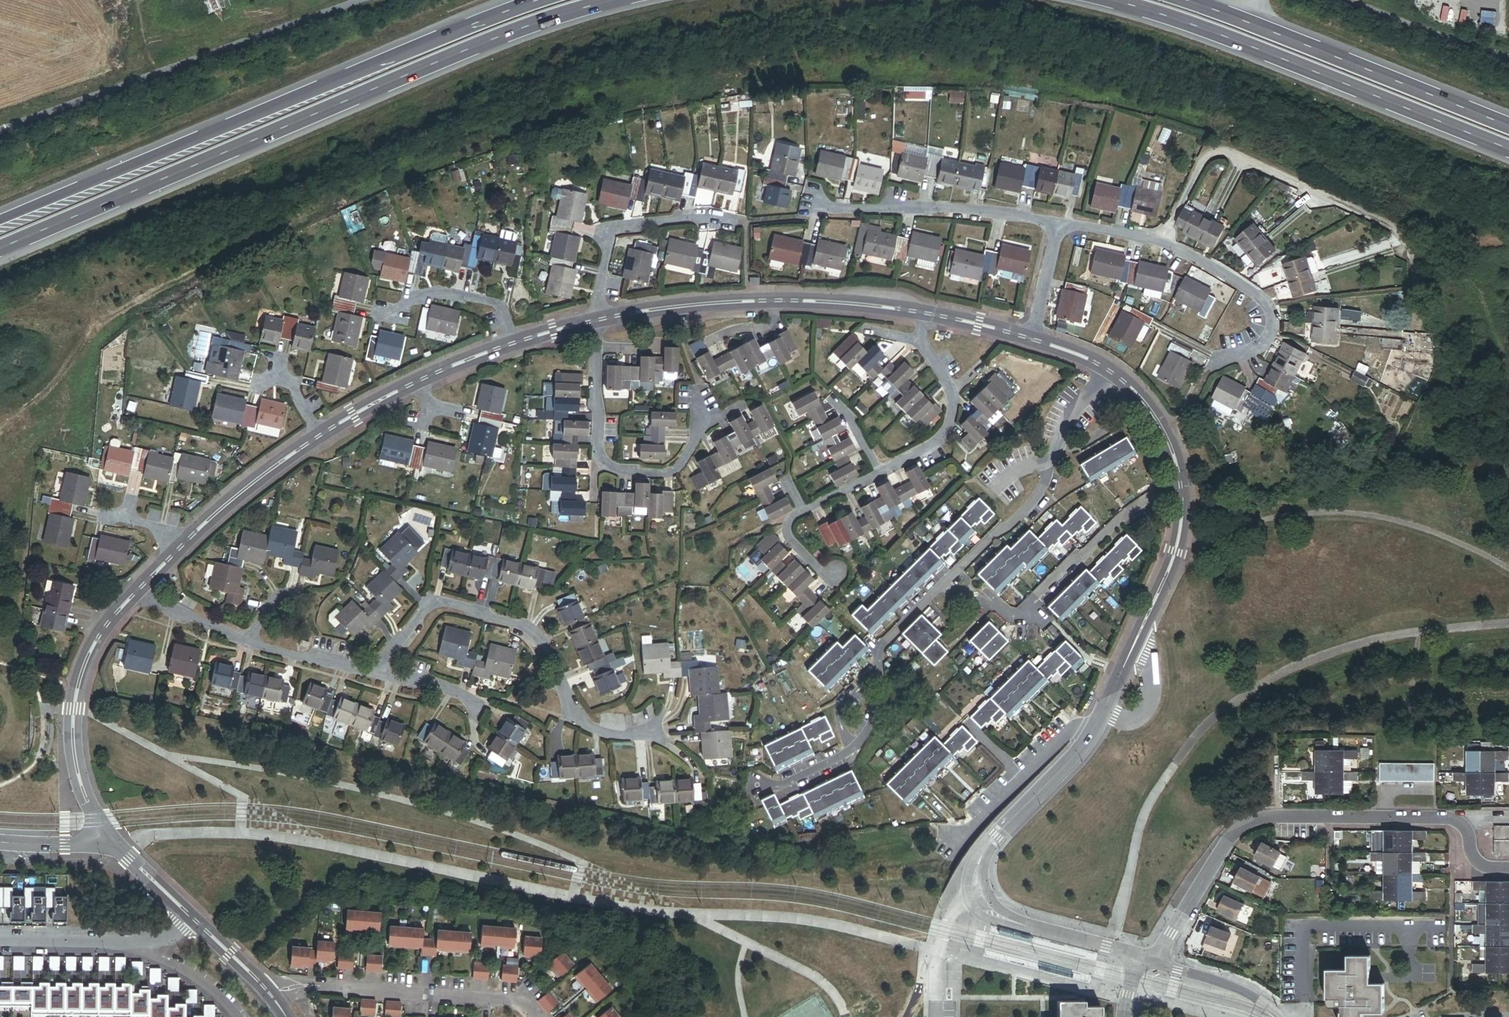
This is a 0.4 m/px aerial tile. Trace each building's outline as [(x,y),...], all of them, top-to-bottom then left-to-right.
[(732,104),(721,106),(721,114),(733,113),(732,104)] [(555,142),(548,143),(550,151),(557,149),(555,142)] [(776,144),(774,154),(796,159),(799,149),(776,144)] [(516,151),(506,154),(509,162),(518,159),(516,151)] [(820,151),(818,161),(815,174),(825,177),(826,175),(840,178),(844,156),(820,151)] [(893,166),(899,167),(902,155),(896,153),(893,166)] [(899,167),(897,175),(897,176),(907,178),(908,177),(922,180),(923,175),(927,159),(902,153),(902,155),(899,167)] [(935,155),(928,153),(927,159),(923,175),(930,177),(935,155)] [(786,176),(792,177),(796,159),(774,154),(770,171),(786,176)] [(942,157),(935,155),(930,177),(937,179),(942,160),(942,157)] [(847,180),(852,158),(844,156),(840,178),(847,180)] [(859,159),(852,158),(847,180),(854,181),(858,164),(859,159)] [(954,186),(959,163),(942,160),(937,179),(937,183),(954,186)] [(976,167),(959,163),(954,186),(971,190),(971,187),(976,167)] [(877,193),(882,170),(858,164),(854,181),(853,187),(863,188),(863,190),(877,193)] [(979,189),(984,167),(976,165),(976,167),(971,187),(979,189)] [(1000,165),(999,170),(995,187),(1005,189),(1005,188),(1019,191),(1020,187),(1024,170),(1000,165)] [(1033,166),(1025,165),(1024,170),(1020,187),(1028,188),(1033,166)] [(714,190),(719,169),(703,166),(700,177),(698,187),(714,190)] [(1040,168),(1033,166),(1028,188),(1035,190),(1040,168)] [(1052,195),(1057,171),(1040,168),(1035,190),(1035,191),(1052,195)] [(735,173),(719,169),(714,190),(730,194),(730,192),(735,173)] [(736,170),(735,173),(730,192),(739,194),(744,172),(736,170)] [(770,171),(764,170),(762,177),(785,182),(786,176),(770,171)] [(661,197),(666,175),(650,171),(649,172),(647,181),(645,193),(661,197)] [(1074,175),(1057,171),(1052,195),(1069,199),(1070,195),(1074,175)] [(687,198),(692,175),(684,173),(683,179),(679,196),(687,198)] [(1077,196),(1082,174),(1075,173),(1074,175),(1070,195),(1077,196)] [(683,179),(666,175),(661,197),(678,201),(679,196),(683,179)] [(700,177),(692,175),(687,198),(695,199),(698,187),(700,177)] [(1132,176),(1130,186),(1136,187),(1139,188),(1141,178),(1132,176)] [(460,177),(454,179),(457,187),(462,185),(460,177)] [(783,190),(785,182),(762,177),(760,184),(766,186),(783,190)] [(640,179),(632,178),(630,187),(626,200),(635,202),(640,179)] [(645,193),(647,181),(644,180),(640,179),(635,202),(642,203),(645,193)] [(603,180),(598,202),(611,205),(611,206),(624,209),(626,200),(630,187),(603,180)] [(1121,189),(1097,184),(1091,207),(1102,210),(1102,208),(1116,211),(1117,206),(1121,189)] [(1124,208),(1129,185),(1122,184),(1121,189),(1117,206),(1124,208)] [(1136,187),(1130,186),(1129,185),(1124,208),(1131,210),(1136,187)] [(789,191),(783,190),(766,186),(762,203),(785,208),(789,191)] [(1139,188),(1136,187),(1131,210),(1145,213),(1144,214),(1155,216),(1160,193),(1139,188)] [(581,208),(584,196),(563,191),(557,218),(573,221),(580,223),(583,208),(581,208)] [(1185,209),(1177,225),(1185,230),(1193,213),(1185,209)] [(1193,213),(1185,230),(1183,234),(1199,241),(1209,220),(1193,213)] [(557,218),(552,216),(551,216),(549,223),(571,228),(573,221),(557,218)] [(1224,228),(1209,220),(1199,241),(1214,248),(1224,228)] [(569,237),(571,228),(549,223),(547,232),(556,234),(569,237)] [(854,252),(862,254),(866,233),(868,225),(860,224),(854,252)] [(881,228),(868,225),(866,233),(877,235),(877,234),(880,235),(881,228)] [(1248,253),(1265,238),(1254,225),(1237,240),(1248,253)] [(500,231),(499,240),(513,243),(515,237),(513,234),(500,231)] [(877,235),(866,233),(862,254),(890,261),(890,259),(895,238),(880,235),(877,234),(877,235)] [(912,233),(910,241),(906,257),(920,259),(935,263),(940,241),(929,239),(930,237),(912,233)] [(431,237),(429,242),(446,246),(448,237),(435,234),(431,237)] [(577,239),(569,237),(556,234),(551,258),(572,262),(573,263),(575,253),(574,252),(577,239)] [(474,236),(472,246),(479,248),(481,237),(474,236)] [(493,262),(499,240),(482,236),(481,237),(479,248),(476,258),(493,262)] [(903,240),(895,238),(890,259),(898,261),(903,240)] [(1277,252),(1265,238),(1248,253),(1260,267),(1277,252)] [(513,243),(499,240),(493,262),(509,265),(512,255),(514,246),(515,244),(513,243)] [(782,242),(772,240),(768,261),(796,267),(796,266),(800,244),(782,240),(782,242)] [(910,241),(903,240),(898,261),(905,263),(906,257),(910,241)] [(429,244),(421,242),(419,253),(426,255),(429,244)] [(441,268),(446,246),(429,242),(429,244),(426,255),(424,264),(441,268)] [(668,242),(667,250),(664,263),(691,269),(696,250),(696,247),(680,244),(680,245),(668,242)] [(654,255),(656,248),(634,243),(632,250),(651,255),(654,255)] [(817,243),(816,247),(812,266),(840,272),(842,263),(845,250),(833,248),(833,246),(817,243)] [(466,268),(471,246),(463,244),(462,250),(458,266),(466,268)] [(727,247),(713,244),(711,253),(708,266),(736,272),(740,251),(727,248),(727,247)] [(808,246),(800,244),(796,266),(803,267),(808,246)] [(462,250),(446,246),(441,268),(457,272),(458,266),(462,250)] [(472,246),(471,246),(466,268),(474,270),(476,258),(479,248),(472,246)] [(520,247),(514,246),(512,255),(519,257),(520,253),(520,247)] [(816,247),(808,246),(803,267),(811,269),(812,266),(816,247)] [(1001,246),(999,254),(996,269),(1024,275),(1029,253),(1018,251),(1018,250),(1001,246)] [(632,250),(629,250),(625,267),(626,267),(624,278),(645,282),(651,255),(632,250)] [(703,252),(696,250),(691,269),(691,272),(699,273),(703,252)] [(992,252),(985,250),(983,256),(980,272),(987,274),(992,252)] [(418,253),(410,251),(408,260),(405,273),(413,275),(418,253)] [(966,254),(955,251),(950,272),(978,279),(980,272),(983,256),(966,252),(966,254)] [(1123,260),(1124,257),(1107,252),(1107,254),(1096,251),(1090,273),(1118,280),(1123,260)] [(708,266),(711,253),(703,252),(699,273),(706,275),(708,266)] [(999,254),(992,252),(987,274),(994,275),(996,269),(999,254)] [(424,264),(426,255),(419,253),(418,253),(413,275),(421,277),(424,264)] [(405,273),(408,260),(386,255),(380,277),(389,279),(390,277),(403,281),(405,273)] [(519,257),(512,255),(509,265),(507,277),(515,279),(520,257),(519,257)] [(1289,281),(1311,274),(1306,257),(1283,265),(1289,281)] [(551,258),(550,258),(548,265),(552,266),(570,270),(572,262),(551,258)] [(918,266),(934,270),(935,263),(920,259),(918,266)] [(1130,262),(1123,260),(1118,280),(1118,282),(1125,284),(1130,262)] [(1138,264),(1130,262),(1125,284),(1132,286),(1138,264)] [(1138,262),(1138,264),(1132,286),(1143,288),(1159,293),(1160,293),(1166,270),(1156,268),(1157,267),(1138,262)] [(570,270),(552,266),(546,293),(567,298),(570,287),(571,287),(574,271),(570,270)] [(365,289),(367,279),(345,274),(339,297),(356,301),(360,302),(363,289),(365,289)] [(1317,290),(1311,274),(1289,281),(1294,298),(1306,294),(1314,292),(1317,290)] [(1197,284),(1185,279),(1176,299),(1201,311),(1209,294),(1211,289),(1197,283),(1197,284)] [(1086,287),(1065,282),(1063,289),(1084,294),(1086,287)] [(1084,294),(1063,289),(1061,288),(1056,306),(1058,306),(1055,317),(1076,323),(1084,294)] [(1143,288),(1141,295),(1158,299),(1159,293),(1143,288)] [(1215,297),(1209,294),(1201,311),(1199,314),(1206,318),(1215,297)] [(334,296),(332,304),(354,309),(356,301),(339,297),(334,296)] [(354,309),(332,304),(330,312),(338,314),(352,317),(354,309)] [(448,311),(430,307),(430,310),(426,329),(453,335),(458,314),(448,312),(448,311)] [(1339,309),(1315,307),(1314,326),(1338,327),(1339,309)] [(426,329),(430,310),(422,308),(417,330),(425,332),(426,329)] [(1151,319),(1131,309),(1127,316),(1142,324),(1148,327),(1151,319)] [(1142,324),(1127,316),(1120,313),(1108,338),(1127,349),(1132,339),(1134,339),(1142,324)] [(360,319),(352,317),(338,314),(332,341),(353,346),(355,335),(357,335),(360,319)] [(290,318),(283,317),(281,322),(277,338),(285,340),(290,318)] [(277,338),(281,322),(265,318),(260,340),(276,344),(277,338)] [(298,320),(290,318),(285,340),(293,342),(297,325),(298,320)] [(309,350),(314,329),(297,325),(293,342),(292,348),(308,351),(309,350)] [(1338,327),(1314,326),(1313,342),(1337,344),(1338,327)] [(797,350),(787,330),(778,335),(779,337),(776,339),(776,337),(767,342),(767,344),(775,358),(777,362),(779,366),(791,360),(789,354),(797,350)] [(245,336),(225,332),(231,341),(244,344),(245,336)] [(379,333),(378,338),(374,355),(398,360),(403,337),(393,335),(393,336),(379,333)] [(859,340),(852,333),(836,349),(843,356),(839,360),(849,370),(856,363),(867,351),(861,345),(860,346),(857,343),(859,340)] [(378,338),(371,336),(365,358),(373,360),(374,355),(378,338)] [(775,358),(767,344),(758,348),(754,340),(742,346),(754,369),(765,363),(775,358)] [(231,341),(228,341),(227,349),(242,353),(249,354),(251,346),(244,344),(231,341)] [(1190,353),(1170,343),(1167,349),(1171,351),(1187,359),(1190,353)] [(742,346),(741,344),(733,349),(734,350),(721,357),(728,370),(737,366),(739,370),(742,375),(754,369),(742,346)] [(883,355),(873,345),(867,351),(856,363),(872,380),(878,373),(882,369),(876,362),(883,355)] [(1303,362),(1306,355),(1285,345),(1282,352),(1303,362)] [(242,353),(227,349),(220,348),(216,364),(213,375),(234,380),(237,369),(239,369),(242,353)] [(664,359),(654,358),(654,372),(662,372),(677,373),(678,349),(664,348),(664,359)] [(1187,359),(1171,351),(1158,377),(1178,386),(1183,375),(1185,376),(1192,361),(1187,359)] [(1282,352),(1280,351),(1273,367),(1295,377),(1303,362),(1282,352)] [(728,370),(721,357),(713,361),(709,352),(696,359),(708,381),(728,370)] [(351,360),(331,355),(328,366),(327,365),(323,383),(338,386),(345,388),(351,360)] [(640,368),(631,367),(630,382),(639,382),(653,383),(654,372),(654,358),(640,358),(640,368)] [(775,358),(765,363),(767,367),(777,362),(775,358)] [(205,374),(213,375),(216,364),(208,362),(205,374)] [(896,369),(889,362),(882,369),(878,373),(895,389),(906,379),(913,372),(904,362),(896,369)] [(630,382),(631,367),(617,367),(617,365),(607,365),(607,391),(620,392),(620,390),(620,382),(630,382)] [(737,366),(728,370),(731,375),(739,370),(737,366)] [(1295,377),(1273,367),(1265,383),(1280,390),(1288,393),(1295,377)] [(207,377),(184,372),(183,380),(199,383),(205,385),(207,377)] [(662,372),(654,372),(653,383),(662,383),(662,372)] [(1352,372),(1348,380),(1367,390),(1371,382),(1352,372)] [(996,375),(994,373),(987,380),(989,382),(986,385),(985,384),(978,390),(980,392),(997,410),(1006,400),(1002,396),(1009,389),(1004,383),(996,375)] [(999,373),(996,375),(1004,383),(1007,381),(999,373)] [(582,386),(583,375),(561,374),(560,384),(554,384),(554,398),(578,399),(581,399),(581,390),(579,390),(579,385),(582,386)] [(199,383),(183,380),(176,378),(170,406),(191,411),(194,400),(195,401),(199,383)] [(1232,383),(1222,378),(1212,400),(1215,401),(1233,410),(1234,410),(1244,390),(1231,384),(1232,383)] [(916,390),(906,379),(895,389),(901,396),(894,403),(904,413),(923,394),(917,389),(916,390)] [(1265,383),(1260,380),(1257,387),(1277,397),(1280,390),(1265,383)] [(323,383),(316,381),(315,389),(337,393),(338,386),(323,383)] [(630,390),(630,382),(620,382),(620,390),(630,390)] [(639,382),(630,382),(630,390),(630,391),(639,391),(639,382)] [(481,395),(478,409),(481,410),(498,414),(504,390),(482,385),(480,395),(481,395)] [(1243,415),(1253,394),(1245,390),(1244,390),(1234,410),(1243,415)] [(820,399),(815,391),(793,403),(799,415),(808,410),(812,419),(825,413),(818,400),(820,399)] [(980,426),(997,410),(980,392),(970,401),(977,409),(970,416),(980,426)] [(930,401),(923,394),(904,413),(913,423),(918,418),(925,426),(941,410),(934,404),(932,405),(929,402),(930,401)] [(227,399),(217,397),(212,416),(212,418),(240,424),(244,405),(245,402),(228,398),(227,399)] [(578,399),(554,398),(553,412),(553,422),(563,422),(568,422),(568,412),(578,413),(578,399)] [(1215,401),(1212,407),(1230,416),(1233,410),(1215,401)] [(261,402),(259,408),(256,424),(279,429),(284,406),(275,404),(275,405),(261,402)] [(251,407),(244,405),(240,424),(239,427),(247,428),(251,407)] [(774,427),(762,405),(750,411),(755,421),(746,425),(753,438),(759,435),(774,427)] [(259,408),(251,407),(247,428),(254,430),(256,424),(259,408)] [(498,414),(481,410),(479,417),(500,422),(502,415),(498,414)] [(676,413),(652,413),(651,436),(665,436),(665,427),(675,427),(676,413)] [(829,421),(825,413),(812,419),(823,440),(835,433),(844,429),(838,416),(829,421)] [(746,425),(742,416),(729,422),(734,431),(726,436),(732,448),(740,444),(751,439),(753,438),(746,425)] [(980,426),(970,416),(960,425),(967,432),(959,439),(961,441),(969,449),(987,433),(980,426)] [(500,422),(479,417),(477,424),(496,429),(498,429),(500,422)] [(1289,418),(1284,420),(1288,435),(1294,433),(1289,418)] [(589,423),(568,422),(563,422),(562,435),(562,445),(577,446),(578,436),(587,436),(587,431),(589,431),(589,423)] [(496,429),(477,424),(474,424),(470,441),(472,441),(469,452),(484,455),(490,456),(496,429)] [(840,442),(835,433),(823,440),(834,461),(847,454),(855,449),(850,437),(840,442)] [(562,445),(562,435),(554,435),(554,445),(562,445)] [(732,448),(726,436),(725,435),(717,439),(718,440),(713,443),(718,451),(709,456),(716,469),(722,466),(736,459),(737,458),(732,448)] [(762,440),(759,435),(753,438),(756,443),(762,440)] [(665,436),(651,436),(651,446),(643,445),(641,445),(640,459),(666,460),(666,450),(665,450),(665,436)] [(643,436),(643,445),(651,446),(651,436),(643,436)] [(1122,437),(1108,446),(1118,462),(1132,453),(1122,437)] [(395,440),(385,438),(380,459),(406,465),(411,446),(412,442),(395,438),(395,440)] [(751,439),(740,444),(743,449),(753,444),(751,439)] [(961,441),(958,444),(966,453),(969,449),(961,441)] [(428,443),(426,449),(423,466),(450,472),(454,451),(444,449),(444,447),(428,443)] [(579,446),(577,446),(562,445),(554,445),(552,445),(552,458),(555,459),(562,459),(561,469),(576,469),(577,455),(578,455),(579,446)] [(418,448),(411,446),(406,465),(406,467),(413,469),(418,448)] [(1108,446),(1093,455),(1104,471),(1118,462),(1108,446)] [(104,471),(108,448),(105,447),(100,470),(104,471)] [(108,448),(104,471),(113,473),(114,472),(128,475),(129,470),(132,453),(108,448)] [(141,450),(133,448),(132,453),(129,470),(136,472),(141,450)] [(426,449),(418,448),(413,469),(421,471),(423,466),(426,449)] [(141,450),(136,472),(144,473),(148,454),(148,451),(141,450)] [(172,461),(172,459),(148,454),(144,473),(143,476),(157,479),(157,481),(167,483),(172,461)] [(836,486),(859,474),(855,466),(853,467),(847,454),(834,461),(836,465),(838,469),(830,474),(836,486)] [(189,480),(203,484),(205,476),(212,477),(215,475),(217,466),(215,463),(208,462),(208,461),(181,455),(180,462),(177,478),(189,481),(189,480)] [(1104,471),(1093,455),(1079,465),(1089,480),(1104,471)] [(476,456),(475,463),(482,465),(484,458),(476,456)] [(716,469),(709,456),(697,462),(702,472),(693,477),(694,480),(699,489),(721,478),(719,475),(716,469)] [(725,472),(719,475),(721,478),(741,468),(736,459),(722,466),(725,472)] [(167,483),(175,485),(177,478),(180,462),(172,461),(167,483)] [(828,470),(830,474),(838,469),(836,465),(828,470)] [(722,466),(716,469),(719,475),(725,472),(722,466)] [(922,474),(918,466),(906,472),(910,481),(902,485),(909,498),(930,487),(922,474)] [(776,480),(769,468),(748,479),(759,500),(772,493),(768,485),(776,480)] [(576,483),(576,469),(561,469),(561,470),(561,478),(553,478),(551,478),(550,492),(551,492),(561,492),(575,492),(577,492),(577,483),(576,483)] [(72,504),(83,506),(86,493),(84,493),(88,478),(65,473),(59,501),(72,504)] [(694,480),(691,482),(695,491),(699,489),(694,480)] [(909,498),(902,485),(893,489),(889,481),(876,487),(881,496),(888,509),(909,498)] [(636,493),(626,493),(626,508),(632,509),(649,509),(649,493),(650,483),(640,483),(636,483),(636,493)] [(626,508),(626,493),(612,493),(612,491),(602,491),(602,517),(615,518),(615,508),(617,508),(626,508)] [(659,493),(649,493),(649,509),(649,519),(662,520),(663,514),(673,514),(674,491),(673,491),(663,491),(663,494),(659,494),(659,493)] [(561,492),(551,492),(551,502),(553,502),(561,502),(561,492)] [(561,502),(560,515),(565,516),(583,516),(585,516),(585,502),(575,502),(575,492),(561,492),(561,502)] [(777,502),(772,493),(759,500),(764,509),(769,518),(770,520),(791,509),(785,497),(777,502)] [(888,509),(881,496),(869,503),(868,501),(860,506),(865,516),(872,529),(884,523),(883,521),(879,513),(888,509)] [(50,499),(48,507),(71,512),(72,504),(59,501),(50,499)] [(977,500),(959,519),(968,528),(972,524),(974,525),(978,521),(983,525),(993,515),(977,500)] [(561,502),(553,502),(553,515),(560,515),(561,502)] [(71,512),(48,507),(47,514),(49,514),(69,519),(71,512)] [(626,508),(617,508),(617,517),(626,517),(626,508)] [(1078,508),(1060,526),(1069,536),(1073,531),(1075,533),(1080,529),(1084,533),(1094,523),(1078,508)] [(769,518),(764,509),(757,513),(761,522),(769,518)] [(892,516),(888,509),(879,513),(883,521),(892,516)] [(872,529),(865,516),(856,521),(852,512),(840,518),(851,540),(865,532),(872,529)] [(73,519),(69,519),(49,514),(43,543),(65,548),(67,537),(69,537),(73,519)] [(840,518),(839,517),(830,521),(831,523),(827,524),(826,522),(818,526),(828,546),(837,541),(839,546),(851,540),(840,518)] [(968,528),(959,519),(946,531),(959,544),(971,531),(968,528)] [(1069,536),(1060,526),(1053,520),(1035,539),(1044,549),(1048,544),(1050,546),(1055,541),(1060,545),(1069,536)] [(296,533),(270,527),(268,538),(264,555),(282,559),(281,565),(299,569),(301,559),(303,554),(292,552),(296,533)] [(874,534),(872,529),(865,532),(868,538),(874,534)] [(959,544),(946,531),(928,550),(937,559),(942,555),(943,556),(948,552),(952,556),(961,546),(959,544)] [(1044,549),(1035,539),(1026,531),(1017,540),(1036,559),(1045,549),(1044,549)] [(264,555),(268,538),(242,532),(238,550),(231,548),(227,566),(241,569),(243,561),(262,564),(264,555)] [(781,541),(773,533),(768,538),(757,548),(764,556),(760,560),(769,570),(781,559),(788,552),(783,546),(782,547),(779,543),(781,541)] [(392,565),(384,572),(394,583),(407,571),(403,566),(416,553),(398,534),(379,552),(392,565)] [(1124,534),(1106,553),(1115,562),(1119,559),(1120,560),(1125,555),(1130,560),(1140,550),(1124,534)] [(117,540),(99,536),(99,540),(94,560),(123,566),(128,545),(117,542),(117,540)] [(755,546),(757,548),(768,538),(766,536),(755,546)] [(99,540),(91,538),(87,561),(94,562),(94,560),(99,540)] [(1036,559),(1017,540),(1007,550),(1022,564),(1025,567),(1026,569),(1036,559)] [(1022,564),(1007,550),(1003,546),(994,556),(1012,574),(1022,564)] [(301,559),(299,569),(297,576),(314,579),(315,573),(333,577),(338,552),(314,547),(311,561),(301,559)] [(1045,549),(1036,559),(1038,561),(1047,552),(1045,549)] [(464,576),(469,555),(444,550),(440,567),(447,569),(446,572),(464,576)] [(937,559),(928,550),(916,562),(928,575),(941,563),(937,559)] [(1115,562),(1106,553),(1087,573),(1097,582),(1101,577),(1103,579),(1108,574),(1112,578),(1122,568),(1115,562)] [(494,561),(469,555),(464,576),(482,581),(483,578),(490,580),(491,577),(494,561)] [(1012,574),(994,556),(985,565),(1003,583),(1012,574)] [(519,565),(495,559),(494,561),(491,577),(497,579),(497,581),(514,585),(519,565)] [(787,567),(781,559),(769,570),(775,576),(786,587),(804,570),(794,560),(787,567)] [(1038,561),(1036,559),(1026,569),(1028,571),(1038,561)] [(928,575),(916,562),(903,575),(916,588),(928,575)] [(241,569),(227,566),(215,563),(209,590),(227,594),(225,604),(240,607),(244,589),(237,588),(241,569)] [(1025,567),(1022,564),(1012,574),(1015,577),(1025,567)] [(545,571),(519,565),(514,585),(533,590),(534,587),(540,589),(545,571)] [(1003,583),(985,565),(975,575),(994,593),(1003,583)] [(765,574),(771,580),(775,576),(769,570),(765,574)] [(814,580),(804,570),(786,587),(802,604),(813,594),(806,587),(814,580)] [(1097,582),(1087,573),(1084,570),(1071,582),(1085,596),(1097,583),(1097,582)] [(394,583),(384,572),(366,589),(376,600),(369,606),(381,618),(392,607),(388,603),(401,591),(394,583)] [(1015,577),(1012,574),(1003,583),(1006,586),(1015,577)] [(916,588),(903,575),(890,588),(903,600),(916,588)] [(1085,596),(1071,582),(1059,595),(1073,608),(1085,596)] [(73,587),(52,583),(50,593),(71,598),(73,587)] [(1003,583),(994,593),(996,596),(1006,586),(1003,583)] [(903,600),(890,588),(878,600),(891,613),(903,600)] [(67,615),(71,598),(50,593),(47,592),(43,609),(67,615)] [(573,594),(556,601),(559,608),(555,609),(563,626),(568,624),(583,618),(573,594)] [(822,604),(813,594),(802,604),(808,611),(801,618),(811,628),(831,610),(824,603),(822,604)] [(1073,608),(1059,595),(1047,608),(1060,621),(1073,608)] [(217,598),(213,604),(217,607),(222,600),(217,598)] [(891,613),(878,600),(866,612),(879,625),(891,613)] [(381,618),(369,606),(363,612),(353,602),(340,614),(335,619),(340,624),(352,637),(364,625),(369,629),(381,618)] [(795,611),(801,618),(808,611),(802,604),(795,611)] [(879,625),(866,612),(860,607),(851,616),(870,634),(879,625)] [(67,615),(43,609),(39,627),(63,632),(67,615)] [(335,619),(340,614),(336,609),(328,616),(328,622),(335,629),(340,624),(335,619)] [(911,643),(929,625),(920,616),(902,634),(911,643)] [(596,641),(586,617),(583,618),(568,624),(571,631),(569,632),(576,649),(596,641)] [(977,652),(996,632),(987,623),(968,642),(977,652)] [(881,628),(879,625),(870,634),(872,637),(881,628)] [(939,635),(929,625),(911,643),(921,653),(934,640),(939,635)] [(444,629),(438,654),(457,659),(455,665),(473,670),(475,661),(476,655),(466,652),(470,635),(444,629)] [(1005,641),(996,632),(977,652),(986,660),(1005,641)] [(853,637),(842,648),(854,661),(866,649),(853,637)] [(946,652),(934,640),(921,653),(933,665),(946,652)] [(155,647),(128,641),(123,668),(149,673),(155,647)] [(596,641),(576,649),(583,666),(586,665),(589,671),(592,670),(606,664),(596,641)] [(1063,641),(1054,650),(1069,666),(1074,671),(1084,661),(1063,641)] [(836,643),(826,653),(844,671),(854,661),(842,648),(836,643)] [(173,645),(167,672),(194,678),(199,651),(173,645)] [(681,678),(680,662),(669,663),(668,653),(668,645),(641,647),(643,674),(663,672),(663,679),(681,678)] [(485,663),(475,661),(473,670),(471,676),(489,680),(490,674),(509,679),(515,652),(489,646),(485,663)] [(1069,666),(1054,650),(1035,669),(1045,679),(1049,674),(1051,675),(1056,671),(1060,675),(1069,666)] [(690,653),(679,654),(680,662),(691,662),(690,653)] [(844,671),(826,653),(817,663),(835,681),(844,671)] [(622,657),(609,663),(613,671),(626,665),(622,657)] [(691,662),(680,662),(681,678),(690,677),(691,696),(699,696),(718,694),(716,667),(697,669),(697,661),(691,662)] [(854,661),(844,671),(848,674),(858,664),(854,661)] [(1045,679),(1035,669),(1027,661),(1017,671),(1038,691),(1047,681),(1045,679)] [(1087,664),(1084,661),(1074,671),(1077,673),(1087,664)] [(609,663),(606,664),(592,670),(595,677),(592,679),(599,696),(619,687),(613,671),(609,663)] [(835,681),(817,663),(809,672),(827,689),(835,681)] [(236,690),(239,676),(239,674),(232,672),(233,668),(214,664),(211,681),(210,684),(236,690)] [(848,674),(844,671),(835,681),(838,684),(848,674)] [(1038,691),(1017,671),(1008,680),(1028,700),(1038,691)] [(246,678),(239,676),(236,690),(235,692),(261,698),(265,678),(247,674),(246,678)] [(283,681),(265,678),(261,698),(285,703),(289,687),(282,686),(283,681)] [(1028,700),(1008,680),(999,690),(1019,710),(1028,700)] [(835,681),(827,689),(830,692),(838,684),(835,681)] [(1047,681),(1038,691),(1041,694),(1050,684),(1047,681)] [(309,685),(302,704),(326,713),(331,700),(332,698),(325,695),(327,691),(309,685)] [(1019,710),(999,690),(989,699),(1004,714),(1009,719),(1019,710)] [(1041,694),(1038,691),(1028,700),(1031,703),(1041,694)] [(725,694),(718,694),(699,696),(700,715),(693,716),(695,734),(701,733),(710,733),(709,722),(727,721),(725,694)] [(331,700),(326,713),(326,715),(349,725),(356,706),(339,699),(338,703),(331,700)] [(1004,714),(989,699),(970,718),(979,728),(984,723),(986,724),(990,720),(994,724),(1004,714)] [(1031,703),(1028,700),(1019,710),(1022,713),(1031,703)] [(374,712),(356,706),(349,725),(373,734),(378,721),(379,719),(372,716),(374,712)] [(1022,713),(1019,710),(1009,719),(1012,722),(1022,713)] [(529,725),(515,716),(511,722),(507,720),(498,735),(515,746),(529,725)] [(823,717),(799,728),(805,741),(811,738),(812,740),(818,737),(821,742),(833,737),(823,717)] [(385,724),(378,721),(373,734),(372,737),(396,746),(403,729),(404,727),(386,720),(385,724)] [(425,724),(416,738),(439,752),(450,734),(434,724),(431,728),(425,724)] [(961,727),(942,746),(951,755),(955,751),(957,753),(962,747),(967,752),(976,742),(961,727)] [(805,741),(799,728),(788,734),(799,758),(811,752),(805,741)] [(729,731),(710,733),(701,733),(703,760),(731,758),(729,731)] [(450,734),(439,752),(460,765),(468,752),(463,748),(465,744),(450,734)] [(799,758),(788,734),(776,740),(788,764),(799,758)] [(515,746),(498,735),(488,751),(491,753),(487,758),(501,767),(515,746)] [(933,737),(924,746),(942,764),(951,755),(942,746),(933,737)] [(788,764),(776,740),(764,746),(776,770),(788,764)] [(942,764),(924,746),(915,756),(933,774),(942,764)] [(1330,772),(1330,750),(1316,750),(1316,772),(1330,772)] [(1358,750),(1330,750),(1330,772),(1344,772),(1344,759),(1358,759),(1358,750)] [(1481,773),(1481,751),(1467,751),(1467,773),(1481,773)] [(1508,752),(1481,751),(1481,773),(1496,773),(1496,760),(1508,760),(1508,752)] [(811,752),(799,758),(801,761),(813,756),(811,752)] [(575,757),(577,777),(602,776),(601,759),(594,759),(594,755),(575,757)] [(951,755),(942,764),(945,767),(954,758),(951,755)] [(933,774),(915,756),(905,765),(923,783),(933,774)] [(557,762),(549,763),(551,779),(577,777),(575,757),(556,758),(557,762)] [(801,761),(799,758),(788,764),(789,767),(801,761)] [(788,764),(776,770),(777,773),(789,767),(788,764)] [(945,767),(942,764),(933,774),(936,776),(945,767)] [(923,783),(905,765),(896,775),(914,793),(923,783)] [(849,771),(838,777),(849,800),(861,794),(849,771)] [(1330,772),(1316,772),(1302,772),(1302,781),(1316,781),(1316,794),(1329,794),(1330,772)] [(1357,781),(1358,772),(1344,772),(1330,772),(1329,794),(1343,794),(1344,781),(1357,781)] [(1467,773),(1453,773),(1453,782),(1467,782),(1467,795),(1481,795),(1481,773),(1467,773)] [(1508,782),(1508,773),(1496,773),(1481,773),(1481,795),(1495,795),(1495,782),(1508,782)] [(936,776),(933,774),(923,783),(926,786),(936,776)] [(914,793),(896,775),(886,784),(905,802),(914,793)] [(838,777),(825,783),(837,806),(849,800),(838,777)] [(640,779),(621,780),(623,801),(649,799),(648,788),(648,783),(640,783),(640,779)] [(701,801),(699,784),(692,785),(692,780),(674,781),(675,803),(701,801)] [(675,803),(674,781),(654,783),(655,787),(648,788),(649,799),(649,804),(675,803)] [(837,806),(825,783),(813,788),(825,812),(837,806)] [(926,786),(923,783),(914,793),(917,796),(926,786)] [(825,812),(813,788),(802,794),(811,814),(813,818),(825,812)] [(914,793),(905,802),(907,805),(917,796),(914,793)] [(784,817),(778,805),(773,794),(761,800),(772,823),(784,817)] [(811,814),(802,794),(778,805),(784,817),(790,815),(791,817),(797,814),(799,819),(811,814)] [(861,794),(849,800),(851,803),(863,798),(861,794)] [(849,800),(837,806),(839,809),(851,803),(849,800)] [(839,809),(837,806),(825,812),(826,815),(839,809)] [(826,815),(825,812),(813,818),(815,821),(826,815)] [(786,821),(784,817),(772,823),(774,827),(786,821)] [(1494,826),(1494,842),(1503,842),(1503,827),(1494,826)] [(1399,853),(1399,831),(1384,831),(1384,853),(1399,853)] [(1426,831),(1399,831),(1399,853),(1412,853),(1412,840),(1426,840),(1426,831)] [(1494,855),(1503,855),(1503,842),(1494,842),(1494,855)] [(1281,853),(1263,844),(1258,853),(1259,853),(1256,859),(1273,869),(1281,853)] [(1398,875),(1399,853),(1384,853),(1371,853),(1371,862),(1384,862),(1384,875),(1398,875)] [(1412,853),(1399,853),(1398,875),(1412,875),(1412,862),(1420,862),(1426,862),(1426,853),(1412,853)] [(1420,862),(1412,862),(1412,875),(1420,875),(1420,862)] [(1338,865),(1335,865),(1335,873),(1343,873),(1343,869),(1338,869),(1338,865)] [(1260,878),(1242,868),(1237,878),(1238,878),(1235,884),(1252,893),(1260,878)] [(1398,901),(1398,875),(1384,875),(1384,892),(1371,892),(1371,901),(1398,901)] [(1412,892),(1412,875),(1398,875),(1398,901),(1426,901),(1426,892),(1412,892)] [(1501,904),(1501,882),(1474,882),(1474,891),(1487,891),(1487,904),(1501,904)] [(1501,882),(1501,904),(1508,904),(1508,882),(1501,882)] [(11,909),(11,922),(27,922),(27,910),(31,910),(31,923),(47,923),(47,910),(53,910),(53,923),(68,923),(68,897),(55,897),(55,889),(47,889),(47,897),(34,897),(34,888),(26,888),(26,897),(12,897),(12,888),(0,888),(0,909),(11,909)] [(1244,905),(1225,897),(1221,906),(1222,907),(1219,912),(1237,921),(1244,905)] [(1501,925),(1501,904),(1487,904),(1487,925),(1501,925)] [(1501,904),(1501,925),(1508,925),(1508,904),(1501,904)] [(364,914),(348,912),(346,931),(356,932),(356,930),(363,931),(364,914)] [(381,915),(364,914),(363,931),(369,931),(369,933),(379,934),(381,915)] [(1501,947),(1501,925),(1487,925),(1474,925),(1474,934),(1480,934),(1487,934),(1487,947),(1501,947)] [(1508,947),(1508,925),(1501,925),(1501,947),(1508,947)] [(499,929),(482,927),(481,946),(491,947),(491,945),(497,946),(499,929)] [(1231,934),(1212,927),(1209,937),(1210,938),(1208,944),(1226,950),(1231,934)] [(407,930),(390,928),(389,946),(395,946),(395,948),(406,948),(407,930)] [(515,930),(499,929),(497,946),(503,946),(503,948),(514,949),(515,930)] [(423,931),(407,930),(406,948),(416,949),(416,948),(422,948),(422,955),(429,956),(430,941),(423,941),(423,931)] [(453,952),(454,933),(438,932),(437,942),(430,941),(429,956),(436,956),(437,949),(443,950),(443,951),(453,952)] [(471,934),(454,933),(453,952),(463,953),(463,951),(470,952),(471,934)] [(541,940),(525,938),(523,955),(529,956),(529,957),(539,958),(541,940)] [(334,944),(317,942),(316,952),(316,962),(326,963),(326,961),(333,962),(334,944)] [(1501,973),(1501,947),(1487,947),(1487,964),(1480,964),(1473,964),(1473,973),(1501,973)] [(1501,947),(1501,973),(1508,973),(1508,947),(1501,947)] [(309,949),(292,948),(290,967),(301,968),(301,966),(315,968),(316,962),(316,952),(309,952),(309,949)] [(573,966),(562,953),(549,964),(553,969),(552,970),(558,978),(573,966)] [(346,954),(339,954),(337,969),(345,970),(346,954)] [(354,955),(346,954),(345,970),(353,970),(354,955)] [(375,957),(367,956),(366,971),(373,972),(375,957)] [(1367,970),(1370,970),(1370,956),(1349,956),(1349,970),(1328,970),(1328,985),(1331,985),(1331,998),(1328,998),(1328,1004),(1329,1006),(1331,1007),(1341,1007),(1342,1013),(1363,1013),(1384,1013),(1384,997),(1381,998),(1381,984),(1370,984),(1367,984),(1367,970)] [(25,971),(25,957),(14,957),(14,971),(21,971),(25,971)] [(43,971),(43,957),(34,957),(33,971),(41,971),(43,971)] [(60,971),(60,957),(50,957),(50,971),(58,971),(60,971)] [(76,971),(77,957),(67,957),(66,971),(75,971),(76,971)] [(93,971),(93,958),(83,957),(83,971),(91,971),(93,971)] [(382,957),(375,957),(373,972),(381,973),(382,957)] [(109,971),(109,958),(100,958),(99,971),(107,971),(109,971)] [(126,971),(126,958),(116,958),(116,971),(124,971),(126,971)] [(143,976),(143,962),(132,962),(132,976),(141,976),(143,976)] [(482,965),(474,964),(473,980),(481,980),(482,965)] [(489,965),(482,965),(481,980),(488,981),(489,965)] [(600,977),(589,965),(575,977),(581,985),(583,984),(587,989),(600,977)] [(511,967),(503,966),(502,982),(510,982),(511,967)] [(518,968),(511,967),(510,982),(517,983),(518,968)] [(161,983),(161,969),(150,969),(150,983),(159,983),(161,983)] [(610,990),(600,977),(587,989),(591,993),(589,994),(596,1002),(610,990)] [(179,992),(179,978),(169,978),(168,992),(177,992),(179,992)] [(40,984),(33,984),(32,1007),(32,1009),(49,1009),(50,984),(50,981),(39,980),(40,984)] [(56,985),(50,984),(49,1009),(66,1009),(66,984),(66,981),(56,981),(56,985)] [(72,984),(66,984),(66,1009),(82,1010),(83,985),(83,981),(73,981),(72,984)] [(89,985),(83,985),(82,1010),(99,1010),(99,985),(100,981),(89,981),(89,985)] [(106,985),(99,985),(99,1010),(116,1010),(116,985),(116,981),(106,981),(106,985)] [(122,985),(116,985),(116,1010),(131,1010),(132,1010),(132,991),(132,981),(122,981),(122,985)] [(0,986),(0,1007),(13,1007),(13,983),(2,983),(2,986),(0,986)] [(33,984),(13,983),(13,1007),(32,1007),(33,984)] [(140,991),(132,991),(132,1010),(131,1010),(130,1014),(149,1014),(151,1014),(151,997),(151,987),(140,987),(140,991)] [(151,997),(151,1014),(149,1014),(149,1016),(168,1016),(169,1005),(169,993),(158,993),(158,997),(151,997)] [(554,998),(549,993),(538,1002),(542,1008),(554,998)] [(559,1004),(554,998),(542,1008),(547,1014),(559,1004)] [(361,1001),(359,1016),(362,1016),(367,1016),(368,1002),(361,1001)] [(169,1005),(168,1016),(187,1016),(187,1002),(176,1002),(176,1006),(169,1005)] [(368,1002),(367,1016),(375,1016),(376,1003),(368,1002)] [(1058,1009),(1058,1016),(1100,1016),(1101,1008),(1084,1008),(1084,1002),(1079,1002),(1063,1002),(1058,1002),(1058,1009)] [(386,1004),(385,1016),(392,1016),(394,1004),(386,1004)] [(394,1004),(392,1016),(400,1016),(401,1005),(394,1004)] [(611,1008),(601,1016),(618,1016),(611,1008)] [(333,1009),(332,1016),(349,1016),(350,1010),(333,1009)]
